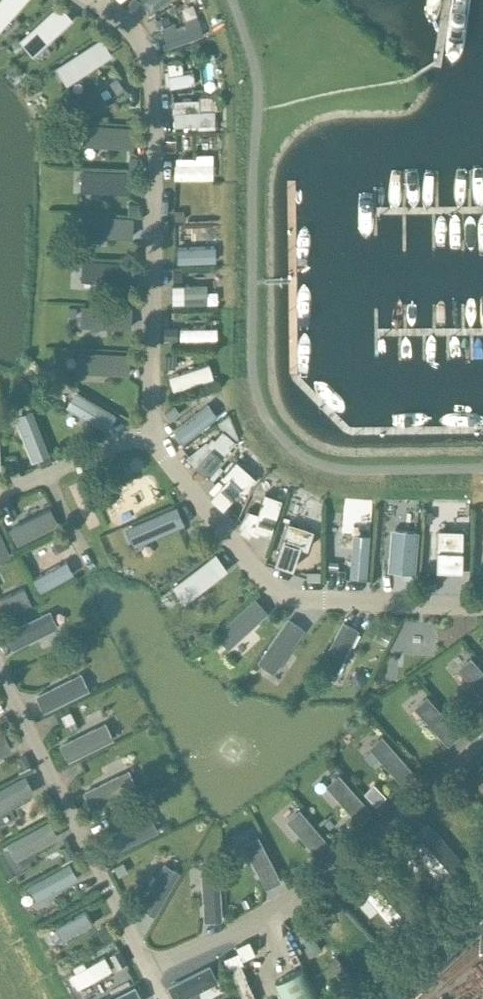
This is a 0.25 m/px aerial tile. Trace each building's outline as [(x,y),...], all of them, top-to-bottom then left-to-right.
[(0,28),(25,0),(0,0),(0,27),(0,28)] [(153,8),(164,0),(147,0),(153,8)] [(62,5),(23,39),(34,53),(75,18),(62,5)] [(176,21),(164,25),(169,44),(204,33),(198,14),(187,18),(188,24),(179,27),(176,21)] [(103,36),(57,65),(68,81),(113,51),(103,36)] [(170,68),(166,69),(168,81),(171,81),(172,84),(195,82),(194,70),(184,71),(183,60),(169,61),(170,68)] [(201,97),(176,97),(177,122),(200,122),(200,125),(216,125),(216,109),(216,104),(218,104),(218,94),(202,94),(201,97)] [(86,122),(85,141),(135,144),(136,125),(86,122)] [(177,162),(176,176),(214,177),(214,163),(177,162)] [(83,169),(83,188),(132,190),(133,170),(83,169)] [(85,214),(84,232),(133,234),(134,216),(85,214)] [(217,244),(180,245),(180,260),(217,260),(217,244)] [(84,259),(83,277),(132,280),(134,262),(84,259)] [(208,282),(174,282),(174,301),(208,301),(208,282)] [(83,305),(82,323),(133,325),(134,307),(83,305)] [(218,327),(182,326),(182,339),(218,339),(218,327)] [(80,350),(80,369),(131,372),(132,353),(80,350)] [(214,360),(171,362),(171,382),(215,379),(214,360)] [(77,390),(68,405),(108,429),(117,413),(77,390)] [(210,402),(176,427),(185,439),(219,415),(210,402)] [(34,408),(16,414),(33,459),(50,452),(34,408)] [(207,440),(189,455),(211,474),(224,461),(220,458),(236,439),(224,428),(217,437),(214,435),(208,441),(207,440)] [(214,493),(212,495),(224,506),(240,489),(243,493),(251,484),(252,485),(254,483),(253,482),(257,478),(237,460),(216,483),(220,487),(214,493)] [(238,529),(249,536),(254,528),(271,534),(283,498),(266,493),(263,502),(262,501),(261,504),(262,504),(258,515),(248,510),(238,529)] [(179,504),(127,526),(135,545),(187,523),(179,504)] [(52,509),(11,529),(18,544),(60,523),(52,509)] [(289,522),(276,562),(294,568),(301,546),(308,549),(314,530),(289,522)] [(11,554),(0,530),(0,560),(11,554)] [(437,570),(463,571),(464,530),(438,530),(437,570)] [(352,531),(349,573),(365,574),(368,533),(352,531)] [(417,533),(395,531),(392,572),(414,574),(417,533)] [(218,551),(175,584),(187,600),(230,567),(218,551)] [(67,559),(35,577),(42,590),(75,572),(67,559)] [(0,598),(0,618),(33,604),(26,586),(0,598)] [(256,597),(217,633),(230,647),(269,611),(256,597)] [(52,611),(7,633),(14,648),(60,627),(52,611)] [(289,617),(259,661),(275,672),(306,628),(289,617)] [(342,621),(319,665),(335,673),(358,629),(342,621)] [(457,667),(482,697),(482,670),(470,655),(457,667)] [(83,673),(38,695),(45,710),(90,689),(83,673)] [(426,694),(413,705),(446,743),(459,731),(426,694)] [(106,722),(61,743),(69,759),(114,737),(106,722)] [(0,735),(0,755),(13,749),(5,732),(0,735)] [(382,735),(369,746),(402,784),(415,773),(382,735)] [(130,771),(85,792),(92,808),(137,786),(130,771)] [(338,773),(325,785),(358,823),(371,811),(338,773)] [(0,789),(0,811),(36,792),(26,775),(0,789)] [(298,808),(285,820),(317,857),(330,846),(298,808)] [(152,815),(107,837),(114,852),(160,831),(152,815)] [(50,819),(8,842),(17,859),(60,836),(50,819)] [(433,826),(410,847),(441,883),(464,863),(433,826)] [(258,836),(242,843),(264,888),(280,880),(258,836)] [(71,861),(30,885),(38,900),(80,877),(71,861)] [(166,862),(141,906),(156,914),(181,871),(166,862)] [(218,869),(201,870),(204,920),(221,919),(218,869)] [(390,871),(365,890),(396,930),(421,910),(390,871)] [(87,910),(57,926),(64,940),(93,923),(87,910)] [(116,944),(104,950),(113,968),(125,962),(116,944)] [(105,955),(71,974),(77,987),(113,968),(105,955)] [(166,986),(172,998),(181,998),(217,980),(209,964),(166,986)] [(241,998),(254,998),(243,964),(232,967),(241,998)] [(274,981),(282,998),(318,998),(302,966),(274,981)] [(110,998),(144,998),(136,985),(110,998)]
